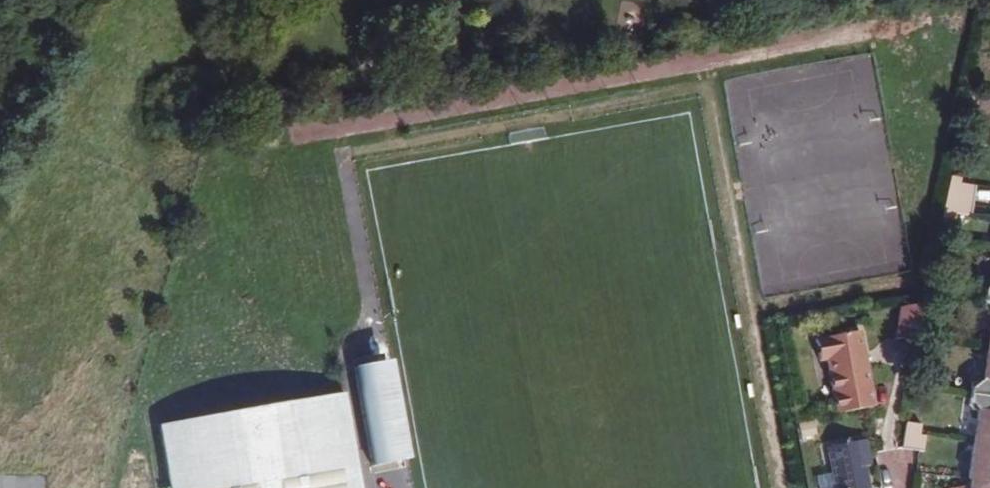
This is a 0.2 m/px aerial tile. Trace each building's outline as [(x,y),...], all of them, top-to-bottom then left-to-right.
[(963,182),(949,180),(944,200),(970,204),(973,187),(963,186),(963,182)] [(970,204),(944,200),(941,218),(954,220),(955,213),(968,215),(970,204)] [(989,287),(983,289),(982,302),(980,310),(985,317),(989,318),(989,287)] [(917,337),(922,304),(893,309),(899,340),(917,337)] [(982,389),(974,387),(969,390),(966,410),(971,416),(978,417),(969,484),(969,487),(989,487),(989,332),(982,389)] [(829,359),(839,413),(869,407),(875,406),(868,366),(864,367),(862,353),(865,353),(862,333),(818,340),(822,360),(829,359)] [(383,355),(355,360),(373,460),(402,456),(383,355)] [(164,420),(176,487),(364,487),(347,390),(164,420)] [(905,430),(903,446),(919,451),(920,444),(921,433),(905,430)] [(862,443),(866,468),(873,467),(869,442),(862,443)] [(866,468),(862,443),(829,448),(836,487),(869,487),(866,468)] [(919,451),(919,457),(925,459),(927,444),(920,444),(919,451)]
